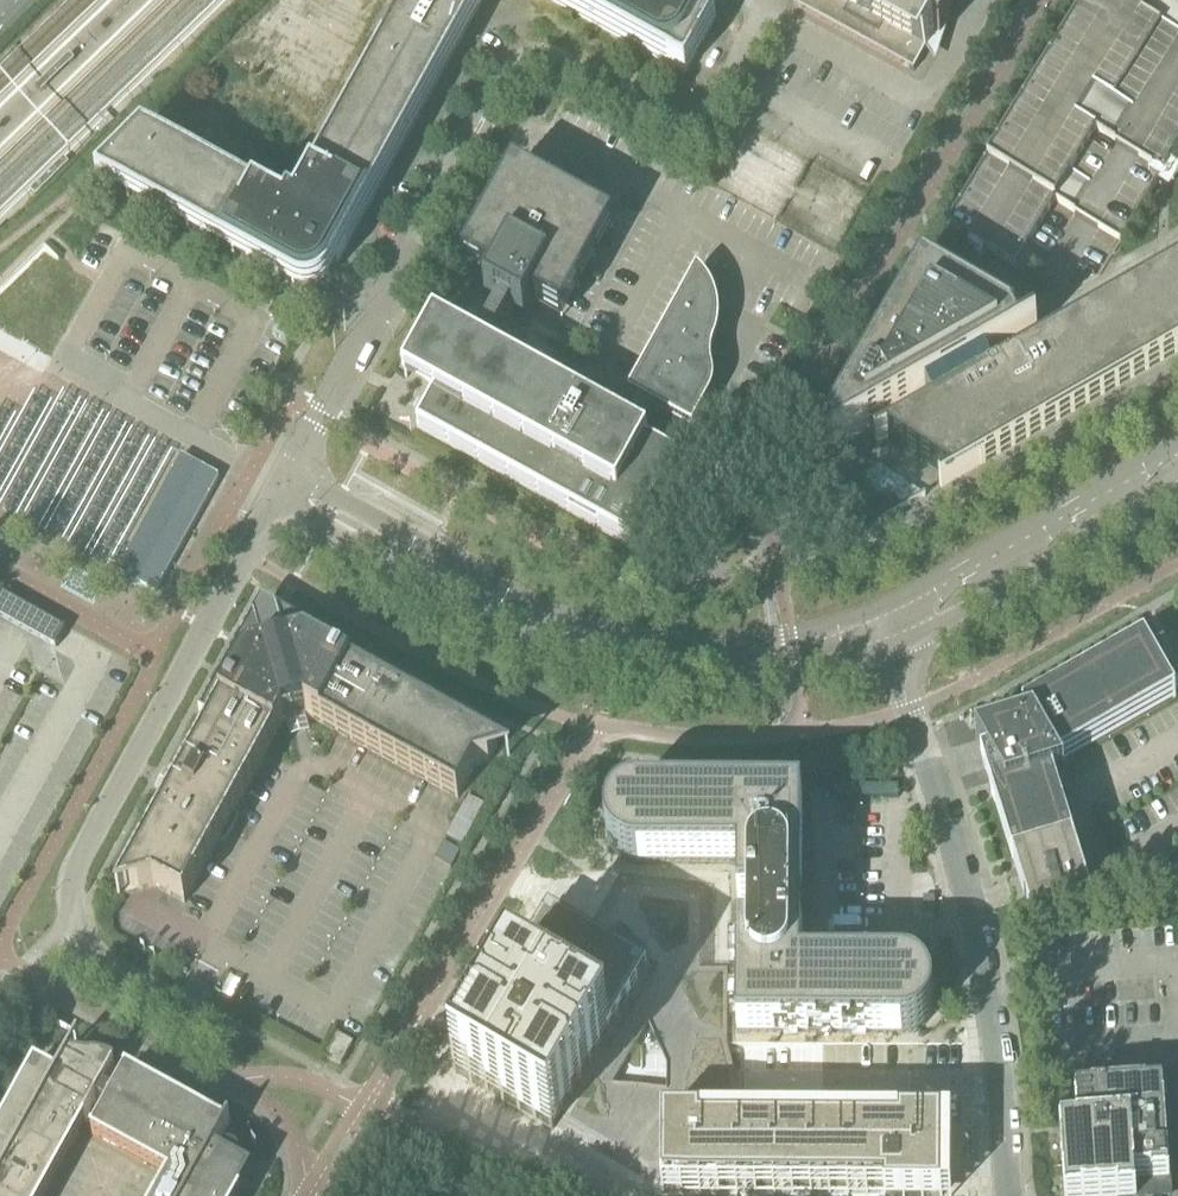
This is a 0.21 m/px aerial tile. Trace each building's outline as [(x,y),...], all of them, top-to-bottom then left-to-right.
[(313,177),(296,208),(289,205),(286,211),(143,133),(97,179),(297,290),(302,291),(307,291),(311,291),(317,290),(322,287),(326,283),(483,0),(411,0),(313,177)] [(717,19),(682,0),(551,0),(686,74),(717,19)] [(914,72),(934,35),(941,38),(951,18),(945,15),(954,0),(798,0),(795,6),(914,72)] [(946,236),(1047,293),(1101,275),(1177,158),(1177,7),(1168,0),(1090,0),(946,236)] [(563,319),(614,226),(514,171),(463,264),(493,280),(485,295),(499,303),(495,311),(506,317),(511,309),(524,316),(532,302),(563,319)] [(1008,365),(1001,354),(1038,333),(1036,330),(1020,339),(1015,330),(1017,327),(924,272),(827,439),(830,441),(833,446),(811,459),(813,462),(821,457),(865,431),(866,431),(912,405),(918,416),(876,441),(877,444),(889,437),(951,479),(940,485),(942,488),(950,484),(983,464),(1177,353),(1177,268),(1008,365)] [(404,378),(434,395),(417,425),(631,542),(678,456),(639,434),(653,409),(693,430),(712,396),(714,388),(715,383),(714,375),(713,369),(712,361),(713,353),(719,334),(720,323),(720,315),(719,307),(715,296),(715,295),(713,290),(708,282),(703,275),(697,271),(633,387),(629,395),(638,401),(624,426),(435,322),(404,378)] [(282,318),(273,335),(288,343),(297,326),(282,318)] [(219,476),(183,457),(182,457),(181,458),(118,571),(118,572),(118,573),(119,573),(154,593),(155,593),(156,593),(157,593),(157,592),(220,480),(220,479),(220,478),(219,477),(219,476)] [(891,495),(863,511),(879,521),(879,522),(880,524),(901,512),(891,495)] [(0,592),(0,615),(54,645),(64,626),(0,591),(0,592)] [(490,764),(498,749),(369,678),(376,666),(307,627),(283,634),(289,652),(267,658),(261,640),(239,646),(201,716),(212,723),(125,883),(140,891),(154,887),(185,904),(286,720),(305,715),(459,799),(475,768),(490,764)] [(982,760),(1013,861),(1032,922),(1092,904),(1054,780),(1066,776),(1059,765),(1177,698),(1145,643),(1023,713),(1030,724),(977,741),(987,759),(982,760)] [(834,798),(899,798),(899,786),(834,786),(834,798)] [(446,838),(463,847),(485,805),(468,796),(446,838)] [(739,905),(749,905),(749,936),(739,936),(738,1034),(909,1035),(919,1031),(924,1027),(930,1020),(935,1010),(935,996),(929,983),(918,974),(906,971),(802,970),(804,799),(636,798),(630,799),(624,802),(619,805),(614,809),(610,815),(608,819),(607,831),(607,838),(609,843),(612,848),(616,853),(622,858),(627,860),(632,862),(638,862),(739,863),(739,905)] [(444,843),(435,860),(452,869),(461,852),(444,843)] [(935,895),(923,895),(923,911),(935,911),(935,895)] [(474,1038),(454,1073),(553,1131),(583,1080),(590,1067),(601,1048),(593,1043),(601,1030),(609,1035),(639,984),(628,978),(637,962),(549,910),(491,1009),(484,1022),(482,1025),(474,1038)] [(1021,930),(1009,932),(1011,945),(1023,942),(1021,930)] [(323,1056),(341,1067),(354,1043),(335,1033),(323,1056)] [(132,1157),(167,1094),(127,1072),(114,1096),(103,1090),(116,1067),(112,1064),(104,1061),(96,1060),(88,1060),(79,1059),(71,1056),(62,1051),(57,1059),(67,1064),(66,1066),(65,1065),(57,1078),(36,1066),(0,1130),(0,1195),(45,1195),(63,1164),(97,1102),(108,1107),(92,1135),(132,1157)] [(1064,1164),(1066,1195),(1158,1195),(1171,1195),(1169,1179),(1168,1164),(1164,1091),(1075,1097),(1078,1132),(1061,1133),(1064,1164)] [(222,1155),(216,1151),(231,1123),(229,1122),(226,1127),(167,1094),(132,1157),(169,1177),(159,1195),(240,1195),(242,1194),(241,1193),(253,1172),(240,1164),(241,1162),(241,1160),(241,1158),(240,1156),(239,1154),(238,1153),(236,1152),(234,1151),(233,1150),(231,1150),(229,1150),(227,1151),(225,1152),(223,1153),(222,1155)] [(663,1195),(942,1195),(943,1141),(952,1141),(952,1121),(663,1119),(663,1195)]
